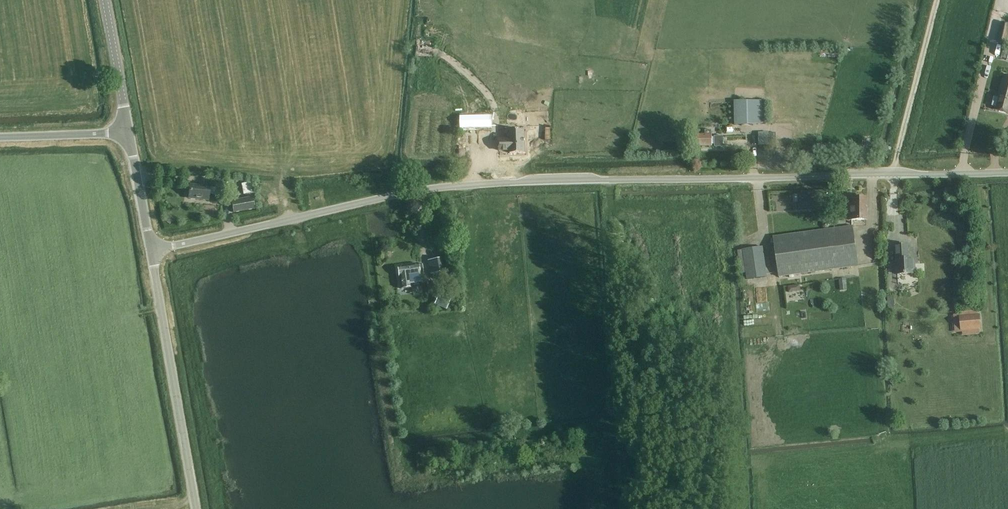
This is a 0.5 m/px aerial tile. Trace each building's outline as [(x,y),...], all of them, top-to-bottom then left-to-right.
[(1007,38),(1007,24),(1001,23),(996,43),(1007,45),(1007,38)] [(998,108),(998,110),(1007,113),(1007,111),(1007,76),(1005,75),(999,97),(995,96),(992,106),(998,108)] [(734,100),(735,125),(763,125),(762,100),(734,100)] [(497,124),(497,113),(478,114),(479,125),(497,124)] [(462,137),(455,137),(456,160),(457,160),(469,159),(467,125),(467,124),(461,124),(462,137)] [(497,125),(478,127),(478,140),(478,146),(488,146),(487,140),(493,140),(494,149),(499,149),(499,151),(525,150),(525,140),(525,138),(498,139),(497,131),(497,125)] [(769,132),(759,132),(758,142),(769,143),(769,132)] [(715,136),(715,137),(712,137),(711,134),(697,135),(697,146),(712,145),(712,144),(715,144),(715,147),(737,146),(737,136),(715,136)] [(216,195),(217,188),(222,188),(223,181),(203,179),(203,186),(190,185),(189,198),(208,200),(209,194),(216,195)] [(253,182),(241,184),(243,194),(255,192),(253,182)] [(233,213),(255,209),(253,197),(231,201),(233,213)] [(867,220),(867,198),(853,198),(853,207),(849,208),(849,220),(867,220)] [(167,214),(163,220),(170,225),(174,218),(167,214)] [(858,266),(854,236),(852,226),(773,237),(779,277),(858,266)] [(896,245),(897,255),(898,274),(915,273),(914,258),(908,259),(907,245),(896,245)] [(763,247),(739,250),(740,260),(744,260),(747,280),(767,277),(764,257),(763,247)] [(430,274),(433,274),(435,284),(449,281),(445,258),(428,261),(430,274)] [(418,264),(397,267),(399,277),(400,286),(401,290),(413,288),(412,284),(420,283),(419,274),(420,274),(420,273),(424,272),(422,264),(418,265),(418,264)] [(847,290),(846,279),(839,279),(840,291),(847,290)] [(446,309),(451,298),(440,292),(434,304),(446,309)] [(979,335),(979,330),(981,330),(980,313),(978,314),(977,310),(960,311),(960,315),(953,316),(955,334),(962,333),(962,337),(979,335)]
